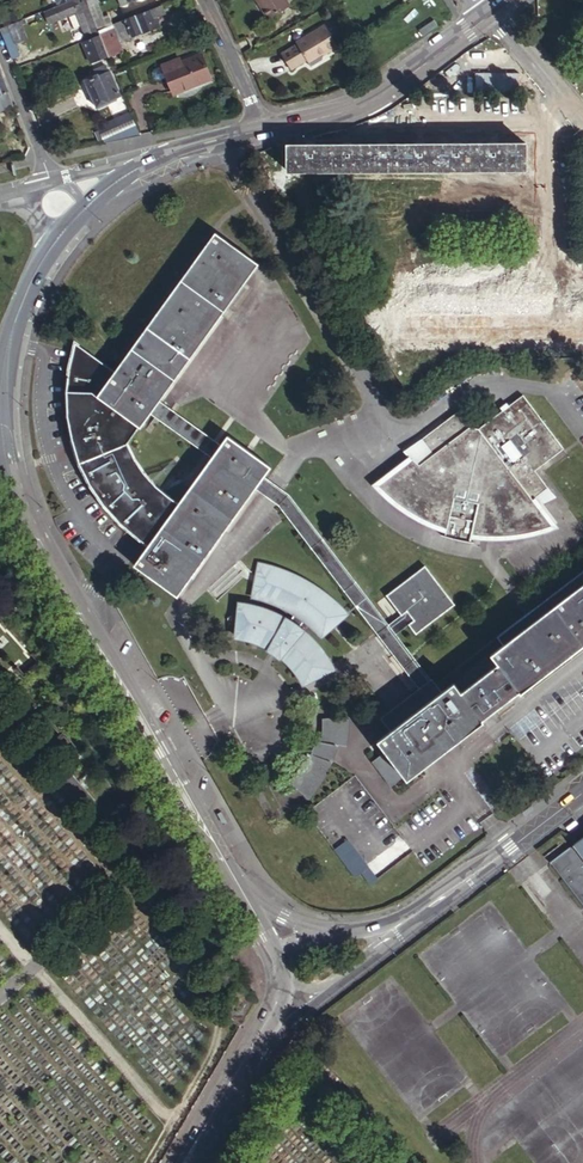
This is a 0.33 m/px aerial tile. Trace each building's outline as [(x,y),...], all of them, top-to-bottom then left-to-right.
[(95,33),(92,24),(86,8),(83,0),(75,0),(71,2),(69,2),(70,4),(44,14),(48,25),(65,19),(74,15),(79,30),(84,41),(96,36),(95,33)] [(121,9),(145,0),(117,0),(121,9)] [(284,8),(279,0),(250,0),(261,21),(284,8)] [(96,4),(86,8),(92,24),(95,33),(112,26),(108,15),(101,18),(96,4)] [(165,14),(161,6),(115,24),(123,43),(160,29),(156,18),(165,14)] [(71,33),(79,30),(74,15),(65,19),(71,33)] [(354,41),(366,32),(358,20),(345,29),(354,41)] [(6,26),(11,39),(19,37),(14,23),(6,26)] [(8,60),(18,56),(11,39),(6,26),(0,28),(0,39),(8,60)] [(318,56),(320,59),(335,50),(322,28),(295,45),(295,46),(279,56),(290,73),(306,63),(318,56)] [(97,37),(103,54),(105,57),(105,59),(121,53),(112,31),(97,37)] [(97,37),(96,36),(84,41),(79,43),(86,61),(103,54),(97,37)] [(105,57),(103,54),(86,61),(87,64),(105,57)] [(318,56),(306,63),(307,67),(320,59),(318,56)] [(154,68),(166,97),(204,82),(194,57),(168,66),(168,63),(154,68)] [(82,81),(93,109),(118,99),(106,70),(105,71),(102,67),(92,71),(93,76),(82,81)] [(0,77),(0,110),(11,106),(4,87),(0,77)] [(100,143),(133,136),(125,113),(93,126),(100,143)] [(527,170),(526,144),(498,144),(498,142),(490,142),(490,143),(462,143),(462,142),(453,142),(453,144),(425,144),(425,142),(418,142),(418,144),(389,144),(389,143),(389,142),(382,142),(382,144),(353,144),(353,142),(346,142),(346,144),(316,144),(316,142),(310,142),(310,144),(289,144),(289,172),(527,170)] [(276,187),(271,178),(265,181),(271,190),(276,187)] [(257,489),(264,477),(272,467),(230,436),(222,446),(160,399),(175,379),(258,265),(215,234),(114,372),(97,396),(139,426),(140,427),(150,413),(213,459),(180,503),(148,545),(134,564),(177,596),(257,489)] [(97,396),(114,372),(96,358),(75,342),(68,376),(67,391),(67,415),(72,438),(74,446),(77,455),(79,462),(90,484),(104,504),(120,522),(148,545),(180,503),(169,496),(155,485),(144,473),(134,458),(127,443),(139,426),(97,396)] [(420,465),(413,459),(378,485),(380,488),(385,493),(393,500),(400,506),(411,513),(420,519),(428,522),(435,525),(442,528),(447,530),(445,536),(451,538),(456,539),(462,540),(468,541),(471,542),(472,535),(480,536),(491,536),(504,535),(511,534),(520,532),(530,529),(538,526),(549,522),(549,521),(538,506),(533,500),(530,496),(535,492),(538,496),(549,488),(536,471),(564,449),(524,395),(480,429),(470,427),(458,412),(422,439),(430,449),(431,450),(434,455),(420,465)] [(430,449),(422,439),(405,452),(413,459),(420,465),(434,455),(431,450),(430,449)] [(371,627),(422,694),(433,685),(394,634),(407,623),(400,614),(388,625),(290,497),(274,485),(264,477),(257,489),(268,497),(279,506),(313,550),(371,627)] [(556,498),(549,488),(538,496),(535,492),(530,496),(533,500),(538,506),(556,498)] [(288,606),(292,609),(297,612),(302,616),(304,617),(306,619),(309,623),(318,633),(339,616),(335,612),(332,609),(328,605),(321,598),(311,590),(306,586),(296,581),(284,575),(268,569),(257,565),(250,592),(255,593),(273,599),(288,606)] [(426,566),(387,595),(416,634),(455,605),(426,566)] [(499,637),(504,644),(492,653),(500,663),(462,692),(454,682),(427,704),(421,696),(420,695),(372,732),(378,740),(386,751),(372,762),(391,787),(405,776),(407,779),(415,772),(483,721),(482,719),(520,690),(521,692),(582,644),(582,571),(530,612),(498,636),(499,637)] [(291,618),(287,616),(285,615),(278,610),(274,608),(263,605),(257,603),(236,598),(230,630),(236,631),(246,633),(254,635),(266,640),(273,644),(277,647),(280,650),(285,655),(289,661),(292,665),(297,674),(299,678),(327,665),(325,660),(323,656),(316,643),(310,636),(307,632),(303,629),(300,625),(297,623),(295,621),(291,618)] [(297,612),(292,609),(287,616),(291,618),(295,621),(297,623),(302,616),(297,612)] [(504,644),(499,637),(421,696),(427,704),(454,682),(492,653),(504,644)] [(336,737),(334,743),(344,745),(344,738),(343,738),(343,732),(342,726),(340,716),(325,717),(326,722),(327,725),(327,730),(327,734),(327,738),(327,741),(328,741),(329,736),(336,737)] [(317,738),(314,752),(330,760),(334,743),(336,737),(329,736),(328,741),(327,741),(317,738)] [(330,760),(314,752),(314,753),(310,762),(306,771),(302,778),(298,785),(309,798),(310,797),(314,791),(317,787),(321,780),(324,774),(327,768),(330,760)] [(403,840),(354,775),(305,812),(354,878),(403,840)] [(577,841),(578,842),(576,844),(575,842),(552,861),(582,902),(582,837),(577,841)]
